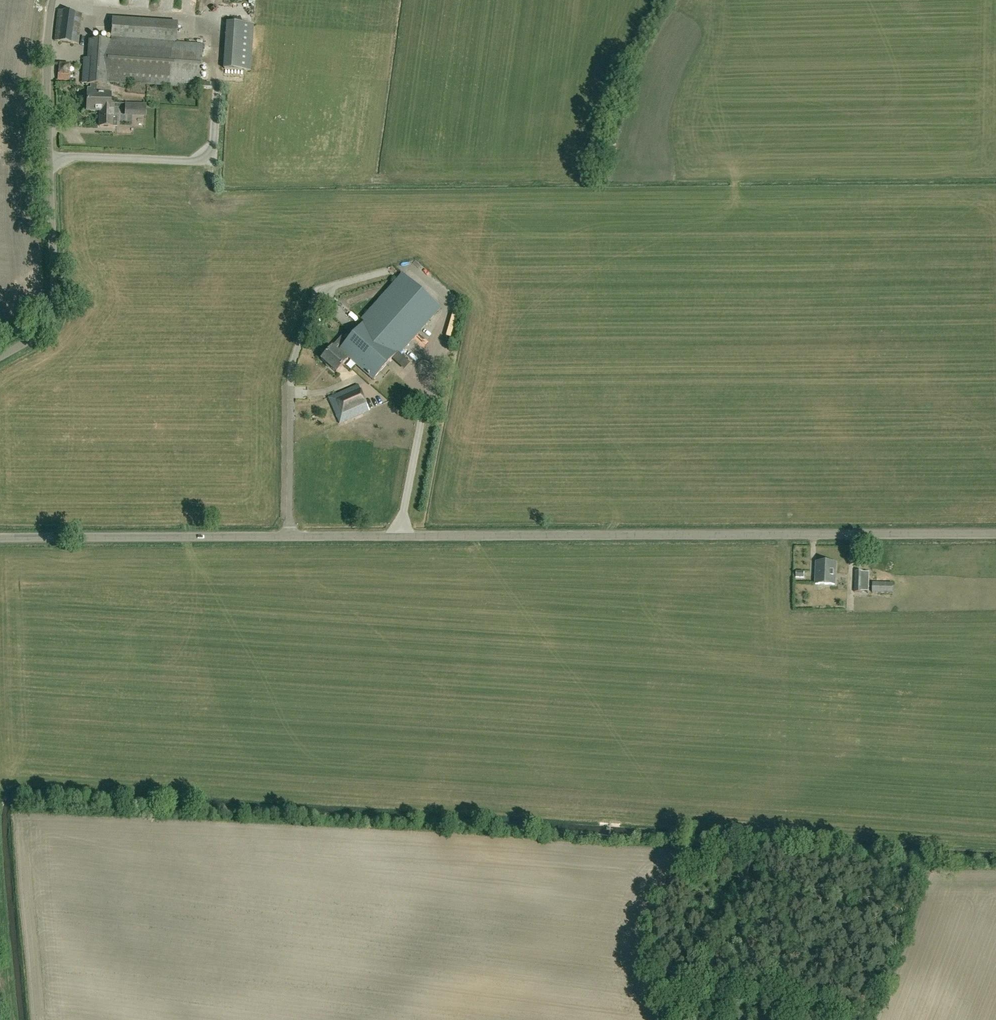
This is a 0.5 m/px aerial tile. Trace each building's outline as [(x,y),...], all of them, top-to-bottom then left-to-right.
[(78,44),(82,14),(58,10),(54,41),(78,44)] [(174,43),(175,23),(112,19),(111,41),(88,39),(85,84),(94,84),(94,88),(87,88),(87,93),(86,111),(99,111),(99,126),(112,127),(112,126),(116,127),(117,117),(113,117),(113,111),(110,111),(110,94),(106,94),(106,82),(197,88),(200,45),(174,43)] [(222,69),(242,70),(251,71),(254,24),(245,24),(225,22),(222,69)] [(70,82),(71,74),(70,74),(70,63),(58,63),(57,81),(70,82)] [(126,103),(126,111),(146,112),(146,103),(126,103)] [(388,361),(395,354),(397,352),(399,354),(440,308),(402,274),(361,320),(364,322),(337,351),(331,346),(320,358),(335,372),(348,358),(372,379),(388,361)] [(72,299),(78,293),(74,288),(68,294),(72,299)] [(339,423),(368,410),(357,384),(328,397),(339,423)] [(825,585),(826,562),(817,562),(816,584),(825,585)] [(835,585),(836,563),(826,562),(825,585),(835,585)] [(864,571),(855,571),(854,592),(863,592),(864,571)] [(893,594),(893,583),(873,582),(872,593),(893,594)]
